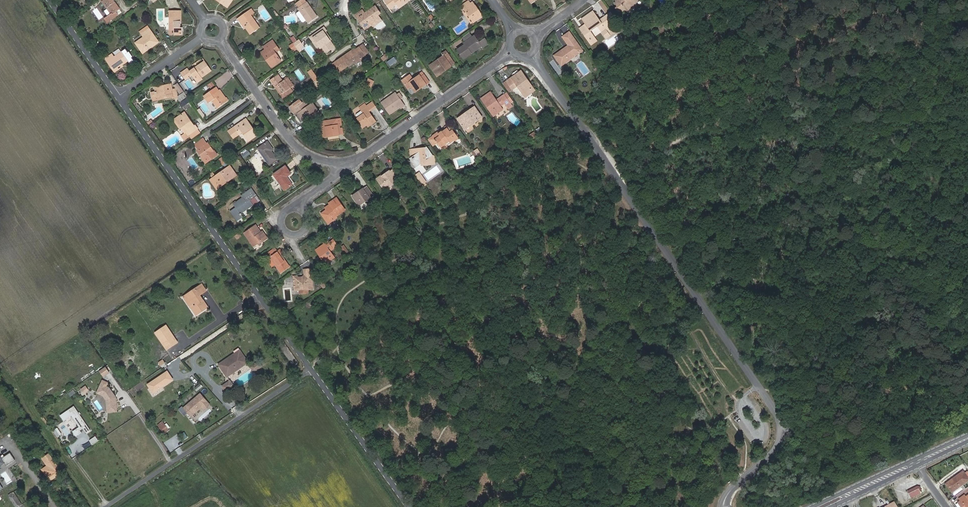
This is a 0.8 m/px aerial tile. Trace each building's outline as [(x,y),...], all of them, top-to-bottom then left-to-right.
[(102,1),(106,8),(107,7),(111,13),(110,14),(104,18),(106,22),(118,15),(116,11),(119,9),(113,0),(103,0),(102,1)] [(305,0),(301,0),(297,3),(300,7),(298,8),(300,11),(307,20),(309,23),(318,17),(305,0)] [(384,1),(390,9),(397,5),(399,8),(410,0),(409,0),(385,0),(384,1)] [(614,0),(616,2),(614,3),(617,7),(615,9),(618,13),(621,10),(622,11),(624,10),(627,11),(628,10),(627,8),(630,6),(631,7),(634,5),(638,2),(637,1),(638,0),(614,0)] [(464,9),(474,22),(482,16),(472,2),(470,4),(468,1),(459,7),(462,10),(464,9)] [(356,16),(365,29),(372,24),(373,26),(381,21),(377,15),(379,13),(375,7),(365,14),(362,11),(356,16)] [(472,24),(474,22),(464,9),(462,10),(472,24)] [(169,11),(169,29),(175,29),(175,35),(182,35),(182,27),(181,27),(181,11),(169,11)] [(248,11),(239,17),(244,25),(246,23),(248,26),(246,28),(250,34),(260,28),(251,15),(248,11)] [(307,20),(300,11),(297,13),(297,15),(302,22),(304,22),(307,20)] [(585,24),(582,26),(585,31),(582,33),(591,46),(597,41),(591,32),(597,27),(601,33),(606,29),(610,35),(618,30),(607,15),(600,20),(593,11),(582,19),(585,24)] [(244,25),(239,17),(237,19),(244,29),(246,28),(248,26),(246,23),(244,25)] [(148,46),(150,49),(159,42),(149,28),(141,34),(144,37),(135,43),(141,50),(148,46)] [(606,39),(610,35),(606,29),(601,33),(606,39)] [(314,38),(322,48),(325,53),(328,51),(334,47),(323,31),(314,38)] [(576,49),(580,47),(569,32),(562,37),(568,46),(554,56),(561,66),(579,53),(576,49)] [(462,38),(465,42),(472,37),(469,33),(462,38)] [(478,42),(473,36),(472,37),(465,42),(463,43),(465,45),(457,50),(463,58),(471,52),(470,51),(472,50),(473,51),(480,46),(482,47),(487,43),(484,38),(478,42)] [(319,50),(322,48),(314,38),(312,40),(319,50)] [(298,50),(303,46),(299,40),(294,44),(298,50)] [(272,41),(263,47),(265,50),(274,43),(272,41)] [(261,53),(266,60),(268,59),(273,66),(281,61),(275,53),(279,50),(274,43),(265,50),(261,53)] [(348,53),(335,62),(341,70),(354,61),(356,64),(366,57),(365,55),(369,52),(363,45),(355,50),(349,55),(348,53)] [(143,54),(150,49),(148,46),(141,50),(143,54)] [(443,56),(431,64),(438,74),(446,68),(447,70),(451,67),(450,65),(454,63),(446,51),(442,54),(443,56)] [(105,59),(113,70),(121,64),(122,65),(128,61),(122,52),(114,57),(112,54),(105,59)] [(184,71),(189,78),(192,75),(197,83),(203,79),(201,77),(211,70),(205,61),(190,72),(188,69),(184,71)] [(341,70),(335,62),(333,64),(339,72),(341,70)] [(121,64),(113,70),(115,72),(123,67),(122,65),(121,64)] [(438,74),(431,64),(429,66),(437,77),(447,70),(446,68),(438,74)] [(309,71),(318,86),(323,83),(314,68),(309,71)] [(521,71),(511,78),(513,80),(522,73),(521,71)] [(403,80),(402,81),(408,89),(411,87),(414,91),(421,86),(422,87),(429,82),(422,72),(419,74),(420,75),(413,80),(409,75),(408,76),(403,80)] [(513,80),(511,78),(506,81),(512,90),(517,86),(523,94),(531,89),(526,82),(527,81),(522,73),(513,80)] [(282,94),(284,97),(292,91),(290,88),(294,85),(288,78),(283,81),(278,75),(270,80),(275,87),(276,86),(282,94)] [(535,91),(527,81),(526,82),(531,89),(523,94),(525,97),(535,91)] [(156,92),(157,100),(172,97),(173,99),(178,98),(176,89),(173,90),(171,84),(155,88),(156,92)] [(224,99),(219,91),(216,87),(204,96),(209,103),(213,101),(218,108),(228,101),(226,97),(225,98),(224,99)] [(393,96),(382,104),(390,114),(400,107),(401,108),(405,106),(395,93),(392,95),(393,96)] [(497,102),(496,101),(490,93),(481,99),(493,116),(502,110),(500,107),(504,104),(508,109),(512,105),(505,95),(500,98),(501,99),(497,102)] [(507,93),(505,95),(512,105),(515,104),(507,93)] [(382,103),(382,104),(393,96),(392,95),(382,103)] [(183,106),(192,101),(189,97),(181,102),(183,106)] [(295,115),(298,114),(306,108),(308,106),(305,101),(303,102),(304,105),(296,111),(294,108),(292,110),(295,115)] [(304,105),(303,102),(300,105),(298,102),(290,107),(292,110),(294,108),(296,111),(304,105)] [(306,108),(298,114),(303,121),(318,111),(313,103),(308,106),(306,108)] [(367,107),(362,111),(364,114),(358,118),(363,126),(369,122),(371,125),(376,122),(368,111),(369,110),(367,107)] [(464,116),(463,115),(457,119),(464,128),(471,124),(471,125),(482,118),(474,107),(466,113),(466,114),(464,116)] [(185,112),(177,118),(184,128),(182,129),(185,133),(187,132),(189,135),(197,129),(198,129),(196,125),(195,126),(185,112)] [(184,128),(177,118),(175,119),(182,129),(184,128)] [(246,119),(245,120),(253,131),(254,131),(246,119)] [(338,125),(340,125),(342,125),(341,119),(321,122),(324,137),(339,134),(338,125)] [(241,129),(243,132),(249,141),(257,135),(254,131),(253,131),(245,120),(229,131),(234,138),(240,134),(238,131),(241,129)] [(433,136),(441,147),(445,144),(446,145),(455,140),(454,138),(456,136),(452,130),(449,132),(446,128),(445,129),(441,132),(438,134),(437,133),(433,136)] [(200,133),(197,129),(189,135),(192,139),(200,133)] [(195,145),(197,147),(205,142),(203,139),(195,145)] [(258,149),(269,165),(277,159),(271,151),(273,149),(268,141),(258,149)] [(198,151),(203,158),(205,158),(208,162),(217,155),(208,143),(207,144),(205,142),(197,147),(199,150),(198,151)] [(421,164),(434,163),(434,156),(427,147),(424,148),(421,150),(410,152),(411,158),(410,159),(416,167),(421,163),(421,164)] [(230,166),(213,178),(218,186),(228,179),(229,181),(237,175),(230,166)] [(274,174),(285,190),(292,185),(287,177),(291,174),(285,166),(274,174)] [(389,171),(378,180),(385,190),(397,181),(396,181),(399,178),(393,170),(390,172),(389,171)] [(426,181),(420,172),(416,175),(418,178),(421,176),(425,182),(426,181)] [(218,186),(213,178),(210,180),(217,189),(229,181),(228,179),(218,186)] [(359,195),(354,198),(359,205),(373,196),(366,186),(358,193),(359,195)] [(249,200),(253,197),(248,192),(242,196),(243,198),(234,205),(236,208),(231,212),(237,221),(243,217),(240,214),(245,211),(253,205),(249,200)] [(254,196),(253,197),(249,200),(253,205),(258,201),(254,196)] [(331,206),(326,210),(321,214),(328,224),(337,218),(336,217),(345,210),(337,198),(329,203),(330,205),(331,206)] [(257,230),(258,229),(256,225),(244,234),(254,246),(258,243),(262,240),(263,241),(267,238),(262,232),(261,233),(260,233),(257,230)] [(338,246),(333,240),(328,243),(327,241),(324,244),(316,250),(326,264),(334,258),(330,252),(333,249),(338,246)] [(340,248),(345,255),(349,252),(344,245),(340,248)] [(268,253),(270,256),(277,251),(275,248),(268,253)] [(277,251),(270,256),(269,257),(281,273),(290,267),(280,254),(282,253),(280,249),(277,251)] [(311,274),(305,275),(303,277),(299,278),(297,276),(294,276),(295,290),(300,290),(302,288),(308,288),(308,289),(313,289),(311,274)] [(185,297),(198,316),(210,308),(205,300),(202,302),(201,300),(202,299),(202,298),(202,296),(201,296),(200,296),(207,290),(203,285),(185,297)] [(169,350),(179,343),(168,326),(158,333),(169,350)] [(229,376),(235,373),(234,371),(244,364),(245,366),(250,362),(243,351),(238,354),(237,352),(224,361),(226,362),(221,365),(229,376)] [(255,372),(264,367),(261,362),(253,368),(255,372)] [(234,371),(235,373),(245,366),(244,364),(234,371)] [(109,366),(101,369),(104,376),(112,372),(109,366)] [(148,385),(153,393),(172,380),(167,372),(148,385)] [(110,386),(110,380),(100,380),(101,394),(107,394),(108,412),(118,411),(117,386),(110,386)] [(226,392),(233,388),(230,383),(223,387),(226,392)] [(204,399),(208,395),(201,387),(189,397),(191,398),(185,403),(192,410),(197,406),(196,405),(204,399)] [(197,406),(198,407),(205,400),(204,399),(196,405),(197,406)] [(75,405),(61,415),(65,421),(73,415),(81,426),(76,430),(76,431),(87,424),(75,405)] [(150,420),(158,413),(152,407),(145,414),(150,420)] [(164,423),(159,427),(164,434),(169,430),(164,423)] [(97,435),(91,439),(94,444),(100,440),(97,435)] [(12,452),(4,456),(8,464),(16,460),(12,452)] [(44,456),(53,470),(47,474),(51,479),(60,472),(57,468),(59,467),(50,452),(44,456)] [(952,492),(967,480),(967,478),(963,471),(946,483),(952,492)] [(911,498),(921,493),(919,489),(909,493),(911,498)] [(16,491),(10,494),(15,506),(22,505),(16,491)] [(966,497),(964,495),(959,499),(961,500),(958,502),(962,506),(967,506),(967,495),(966,497)]
